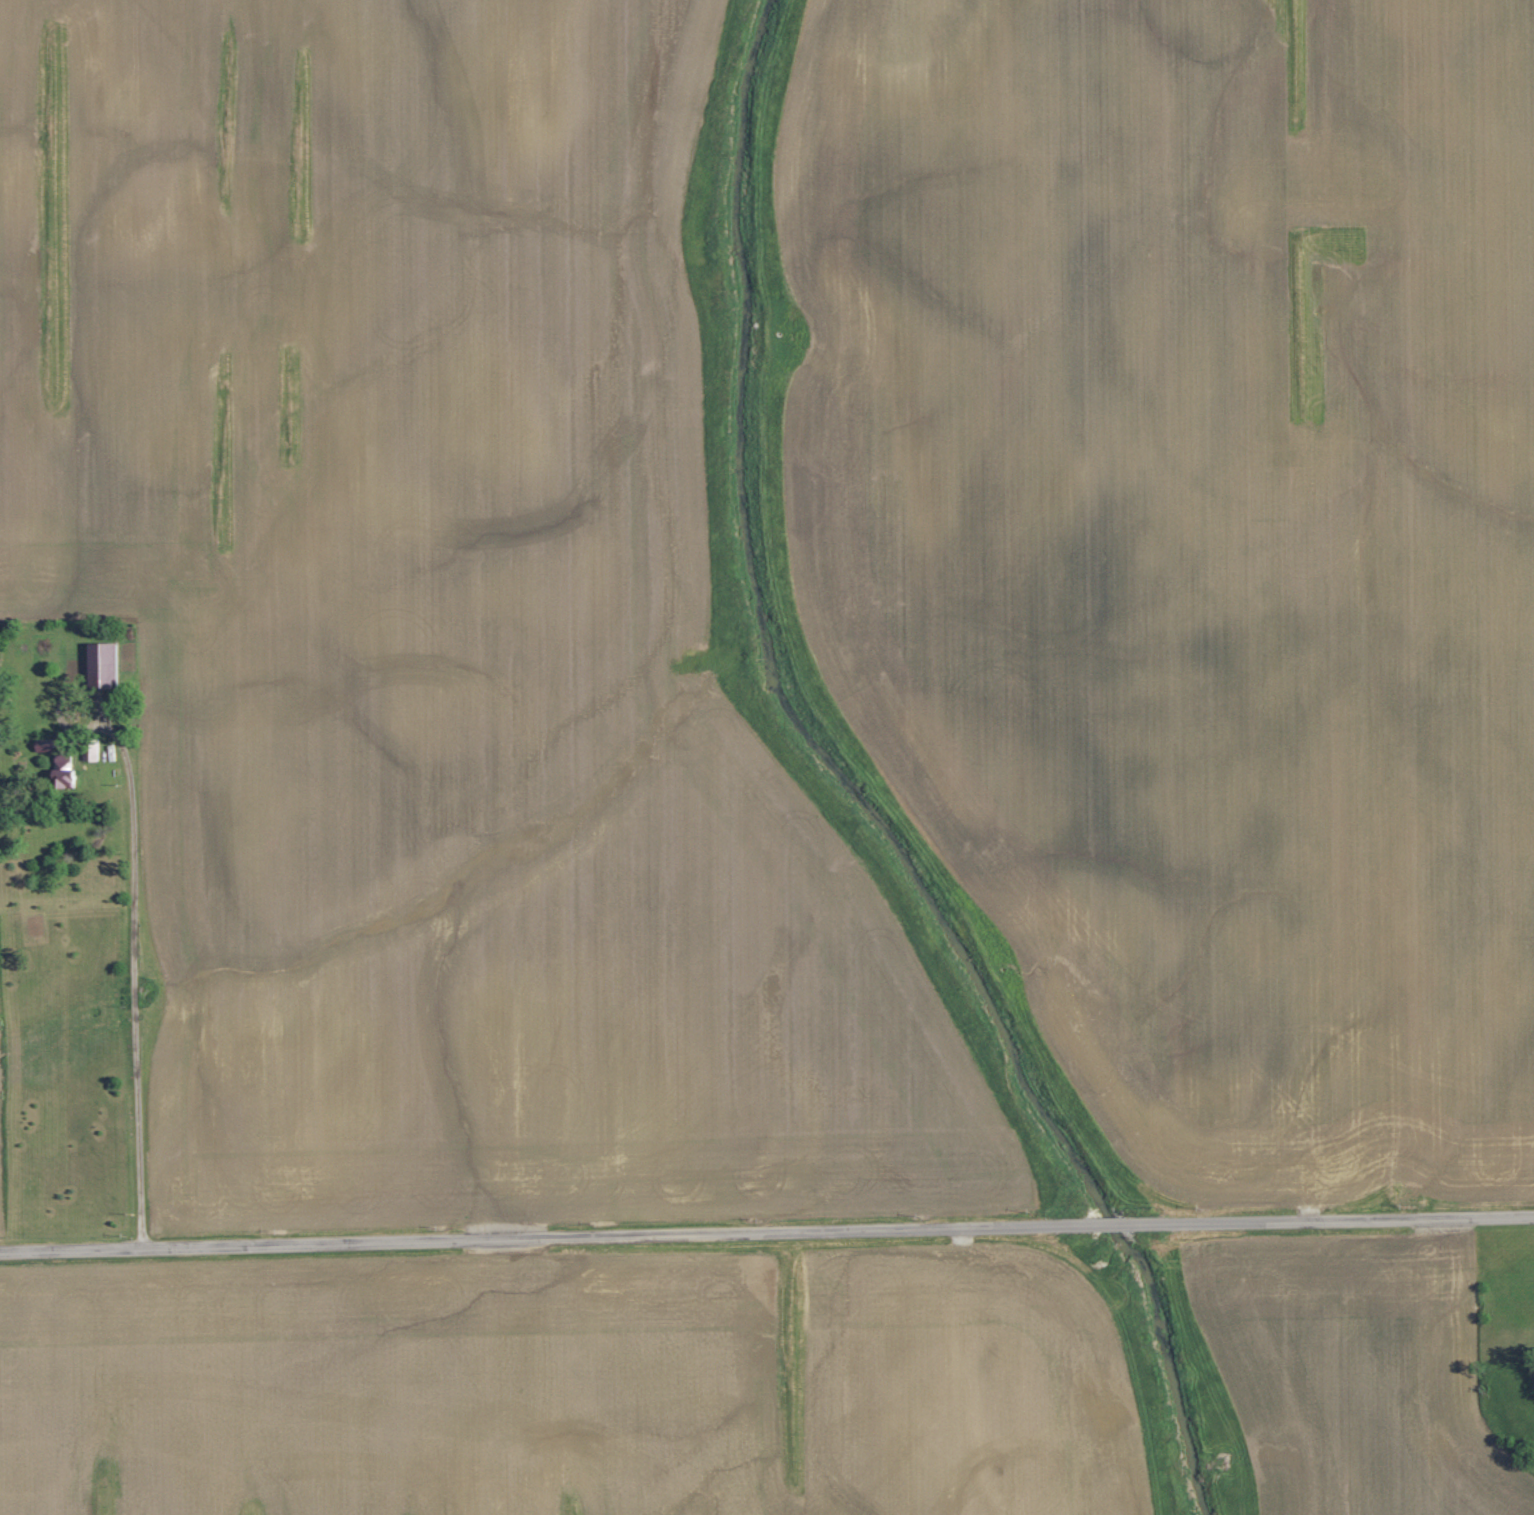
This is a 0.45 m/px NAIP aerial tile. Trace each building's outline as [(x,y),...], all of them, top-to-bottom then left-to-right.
[(58,752),(58,780),(88,780),(88,767),(78,767),(78,752),(58,752)]
